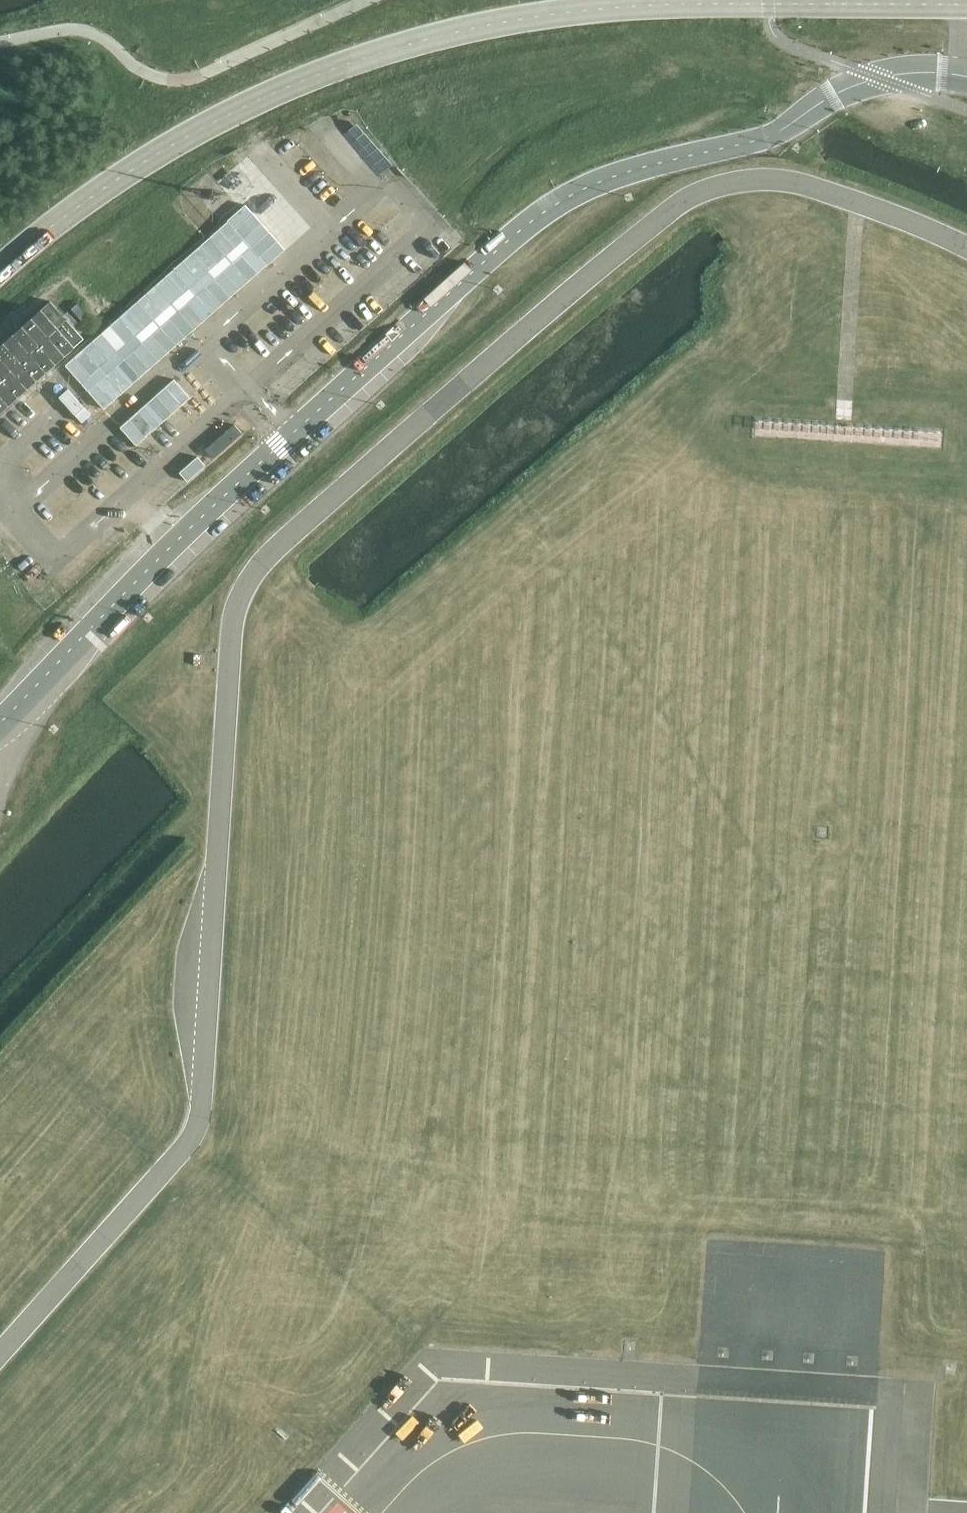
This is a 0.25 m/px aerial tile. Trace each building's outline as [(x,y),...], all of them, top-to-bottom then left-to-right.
[(83,338),(50,301),(0,345),(0,412),(83,338)] [(71,309),(89,329),(95,323),(78,303),(71,309)]
